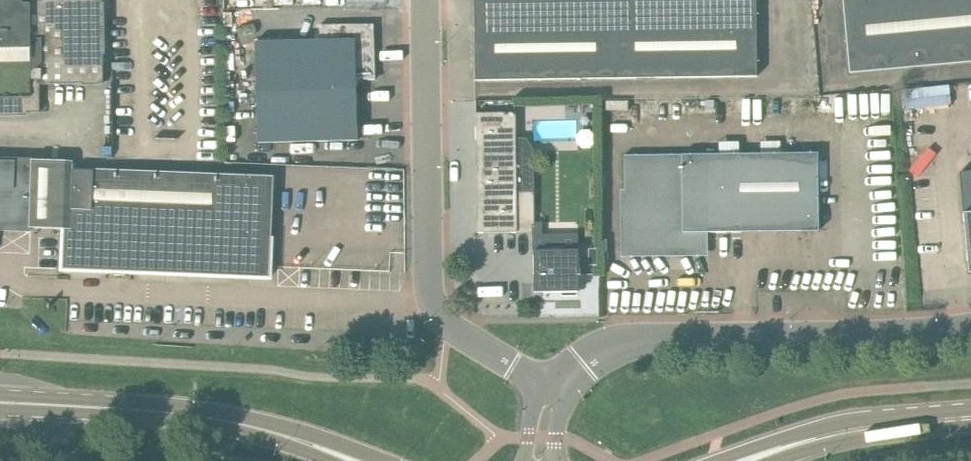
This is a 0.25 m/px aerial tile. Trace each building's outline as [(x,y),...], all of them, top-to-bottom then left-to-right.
[(40,113),(40,85),(104,84),(103,0),(5,0),(0,0),(0,113),(40,113)] [(476,81),(757,77),(756,0),(475,0),(476,81)] [(970,62),(970,0),(843,0),(850,73),(970,62)] [(258,143),(358,140),(356,80),(375,80),(374,25),(320,26),(320,42),(255,42),(258,143)] [(955,83),(907,85),(908,107),(956,106),(955,83)] [(517,139),(516,113),(476,113),(478,233),(535,233),(534,192),(534,149),(526,139),(517,139)] [(626,252),(704,252),(703,233),(819,231),(818,153),(625,156),(626,252)] [(71,230),(73,169),(73,162),(0,159),(0,230),(30,231),(30,228),(39,229),(39,232),(48,232),(48,229),(71,230)] [(71,230),(69,270),(269,278),(274,177),(73,169),(71,230)] [(970,273),(970,171),(960,173),(969,273),(970,273)] [(589,266),(598,265),(597,249),(589,249),(589,266)] [(535,293),(579,292),(578,251),(534,252),(535,293)]
